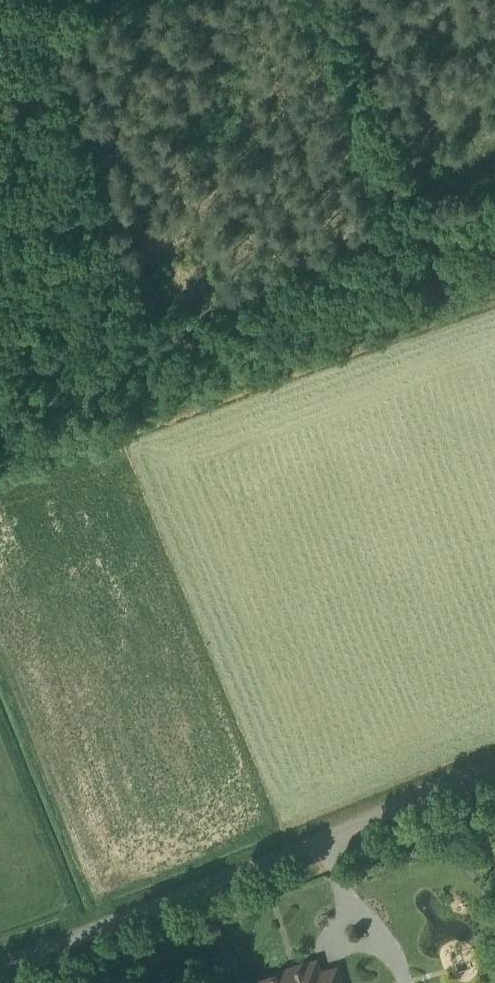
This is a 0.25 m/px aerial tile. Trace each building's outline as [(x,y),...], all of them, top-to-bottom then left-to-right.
[(317,960),(295,966),(297,970),(262,980),(263,982),(342,982),(337,967),(321,972),(317,960)]
